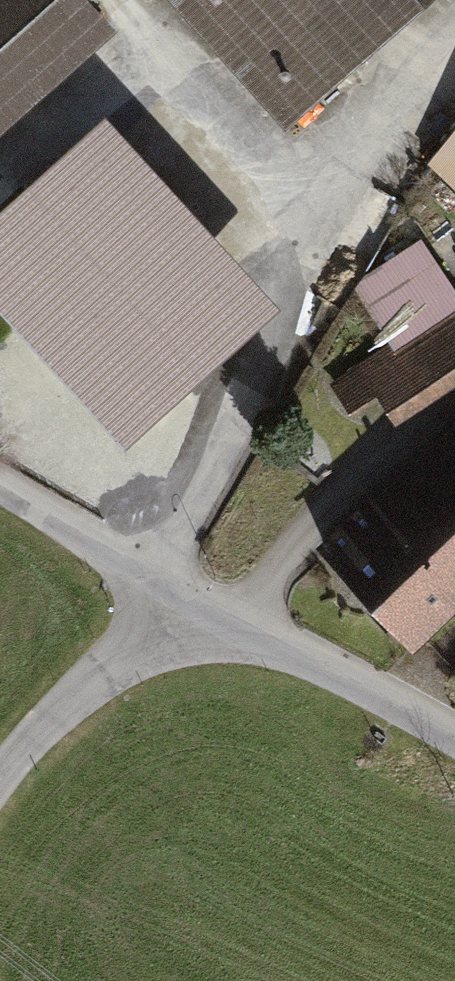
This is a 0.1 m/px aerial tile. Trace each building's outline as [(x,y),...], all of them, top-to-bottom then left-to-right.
[(66,0),(0,0),(0,109),(3,106),(8,112),(97,34),(66,0)] [(288,119),(420,0),(180,0),(288,119)] [(427,160),(454,185),(454,128),(427,160)] [(176,131),(120,182),(181,249),(238,198),(176,131)] [(17,195),(0,176),(0,211),(17,195)] [(39,399),(84,358),(124,401),(231,303),(181,249),(120,182),(13,280),(0,266),(0,357),(39,399)] [(454,318),(454,291),(423,243),(356,290),(394,347),(415,332),(421,341),(454,318)] [(393,408),(454,366),(454,318),(421,341),(415,332),(394,347),(365,366),(378,387),(393,408)] [(378,387),(365,366),(335,386),(350,406),(378,387)] [(326,547),(409,635),(454,592),(454,460),(369,540),(353,522),(326,547)]
